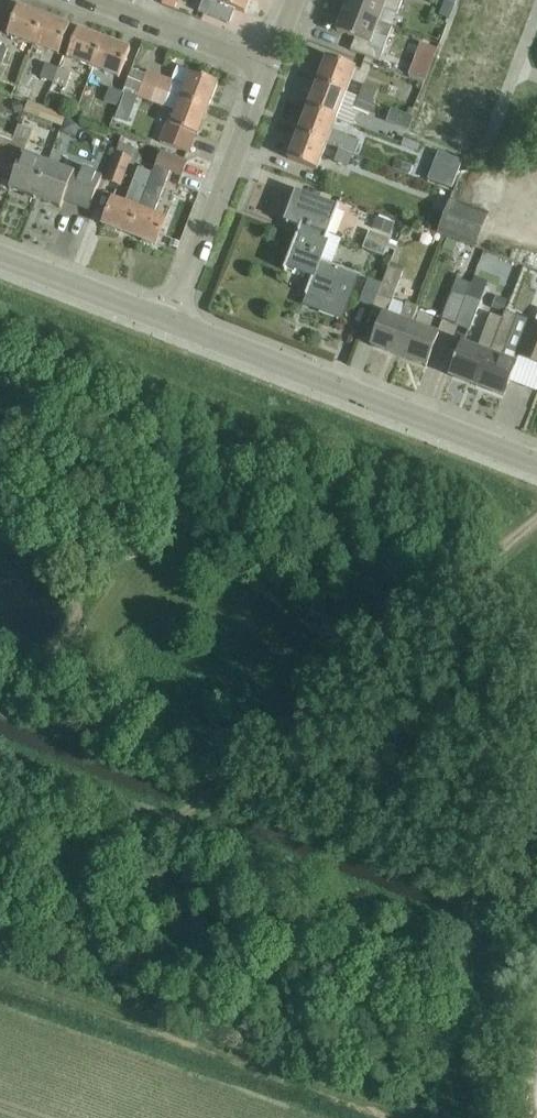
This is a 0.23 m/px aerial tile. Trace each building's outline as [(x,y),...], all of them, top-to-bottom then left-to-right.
[(162,5),(175,10),(179,0),(164,0),(163,2),(162,5)] [(199,12),(230,24),(235,10),(245,14),(251,0),(204,0),(199,12)] [(346,9),(381,22),(385,10),(399,15),(404,0),(349,0),(346,9)] [(444,1),(439,16),(449,19),(452,12),(455,5),(444,1)] [(33,45),(44,17),(18,7),(8,36),(33,45)] [(346,9),(337,32),(358,40),(353,52),(381,62),(394,27),(381,22),(346,9)] [(483,16),(460,75),(496,88),(519,29),(483,16)] [(44,17),(33,45),(59,55),(70,26),(44,17)] [(94,68),(105,40),(79,30),(68,58),(94,68)] [(105,40),(94,68),(120,78),(131,50),(105,40)] [(0,44),(0,62),(3,63),(8,47),(0,44)] [(421,46),(417,56),(433,62),(437,52),(421,46)] [(318,83),(346,94),(356,68),(327,57),(318,83)] [(46,64),(40,77),(54,83),(59,69),(46,64)] [(218,83),(192,73),(179,68),(173,82),(153,74),(148,72),(146,76),(132,71),(124,92),(138,97),(153,103),(157,90),(209,109),(218,83)] [(59,69),(54,83),(67,88),(73,74),(59,69)] [(318,83),(308,109),(337,119),(346,94),(318,83)] [(364,86),(359,99),(374,105),(379,91),(364,86)] [(123,94),(110,89),(105,105),(106,105),(111,107),(116,109),(117,110),(123,94)] [(157,90),(153,103),(177,112),(172,124),(168,123),(161,142),(189,153),(196,135),(198,136),(209,109),(157,90)] [(34,92),(31,101),(42,105),(45,97),(34,92)] [(369,118),(374,105),(359,99),(354,113),(369,118)] [(28,101),(23,112),(39,118),(43,107),(28,101)] [(20,102),(12,105),(15,115),(23,112),(20,102)] [(106,105),(103,111),(114,115),(116,109),(111,107),(106,105)] [(397,126),(398,106),(382,105),(381,125),(397,126)] [(337,119),(308,109),(299,134),(327,145),(339,149),(353,154),(355,155),(357,156),(363,142),(347,136),(348,134),(333,129),(337,119)] [(66,119),(61,132),(75,138),(80,124),(66,119)] [(12,142),(2,169),(15,174),(9,190),(35,200),(49,162),(24,153),(33,131),(18,125),(14,138),(12,142)] [(2,169),(14,138),(1,133),(0,137),(0,169),(2,169)] [(327,145),(299,134),(289,160),(318,171),(327,145)] [(120,143),(117,152),(131,157),(134,149),(120,143)] [(339,149),(334,162),(348,167),(353,154),(339,149)] [(162,151),(161,152),(162,152),(130,235),(156,245),(166,219),(154,214),(170,173),(182,177),(188,162),(162,151)] [(162,152),(161,152),(153,173),(139,168),(125,203),(113,198),(103,225),(130,235),(162,152)] [(117,152),(106,181),(120,186),(131,158),(131,157),(117,152)] [(49,162),(35,200),(61,210),(64,200),(89,210),(103,173),(78,164),(75,172),(49,162)] [(433,170),(429,182),(452,190),(457,179),(433,170)] [(301,228),(328,237),(338,211),(293,194),(285,213),(291,215),(288,223),(301,228)] [(445,203),(435,231),(476,246),(488,212),(447,197),(445,203)] [(395,233),(401,223),(386,215),(380,225),(395,233)] [(328,237),(301,228),(287,265),(311,275),(310,278),(312,279),(306,293),(323,300),(319,308),(340,316),(356,275),(319,260),(328,237)] [(390,240),(369,232),(363,249),(384,257),(390,240)] [(447,240),(443,250),(454,254),(458,244),(447,240)] [(173,243),(171,249),(177,251),(179,245),(173,243)] [(373,309),(369,319),(381,324),(372,347),(399,358),(412,324),(418,309),(406,304),(400,319),(388,315),(392,302),(403,273),(389,268),(382,285),(378,297),(373,309)] [(455,326),(466,297),(471,285),(457,279),(441,321),(455,326)] [(369,280),(360,304),(373,309),(378,297),(382,285),(369,280)] [(480,303),(466,297),(455,326),(469,332),(480,303)] [(497,298),(493,309),(503,313),(507,301),(497,298)] [(502,319),(477,387),(504,397),(516,364),(519,356),(518,355),(531,322),(517,317),(505,312),(502,319)] [(477,387),(502,319),(489,314),(477,349),(462,343),(449,377),(477,387)] [(518,355),(519,356),(536,363),(536,324),(531,322),(518,355)] [(412,324),(399,358),(426,368),(439,334),(412,324)]
